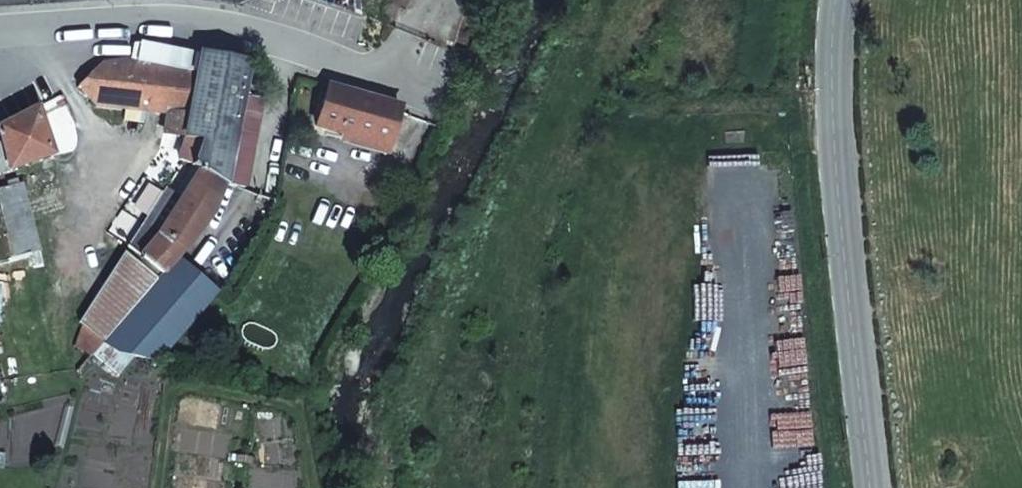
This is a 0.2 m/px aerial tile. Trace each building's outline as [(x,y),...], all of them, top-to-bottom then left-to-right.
[(242,85),(247,63),(199,55),(140,44),(137,46),(134,61),(151,65),(176,71),(195,75),(182,138),(182,139),(199,141),(191,168),(190,167),(189,169),(195,172),(223,186),(243,190),(260,101),(259,101),(262,89),(242,85)] [(123,61),(118,109),(141,112),(151,65),(134,61),(127,60),(123,61)] [(102,65),(76,90),(94,106),(118,109),(123,61),(102,65)] [(151,65),(141,112),(167,115),(176,71),(151,65)] [(176,71),(167,115),(165,136),(182,138),(195,75),(176,71)] [(386,148),(398,108),(327,88),(316,129),(386,148)] [(8,171),(51,157),(34,111),(0,128),(0,140),(1,143),(0,143),(0,174),(8,171)] [(199,141),(182,139),(178,162),(190,167),(191,168),(199,141)] [(189,169),(172,196),(178,200),(195,172),(189,169)] [(213,214),(223,186),(195,172),(178,200),(209,219),(213,214)] [(6,237),(13,260),(39,254),(20,185),(0,191),(0,205),(9,236),(6,237)] [(172,196),(162,190),(141,225),(180,253),(182,254),(209,219),(178,200),(172,196)] [(180,253),(141,225),(126,248),(160,276),(175,259),(180,253)] [(156,281),(123,254),(77,325),(83,329),(102,346),(156,281)] [(158,365),(218,295),(175,259),(160,276),(156,281),(102,346),(118,355),(132,358),(158,365)] [(74,350),(91,358),(92,357),(102,346),(83,329),(74,350)] [(118,355),(102,346),(92,357),(118,374),(132,358),(118,355)] [(251,460),(236,458),(235,465),(251,467),(251,460)]
